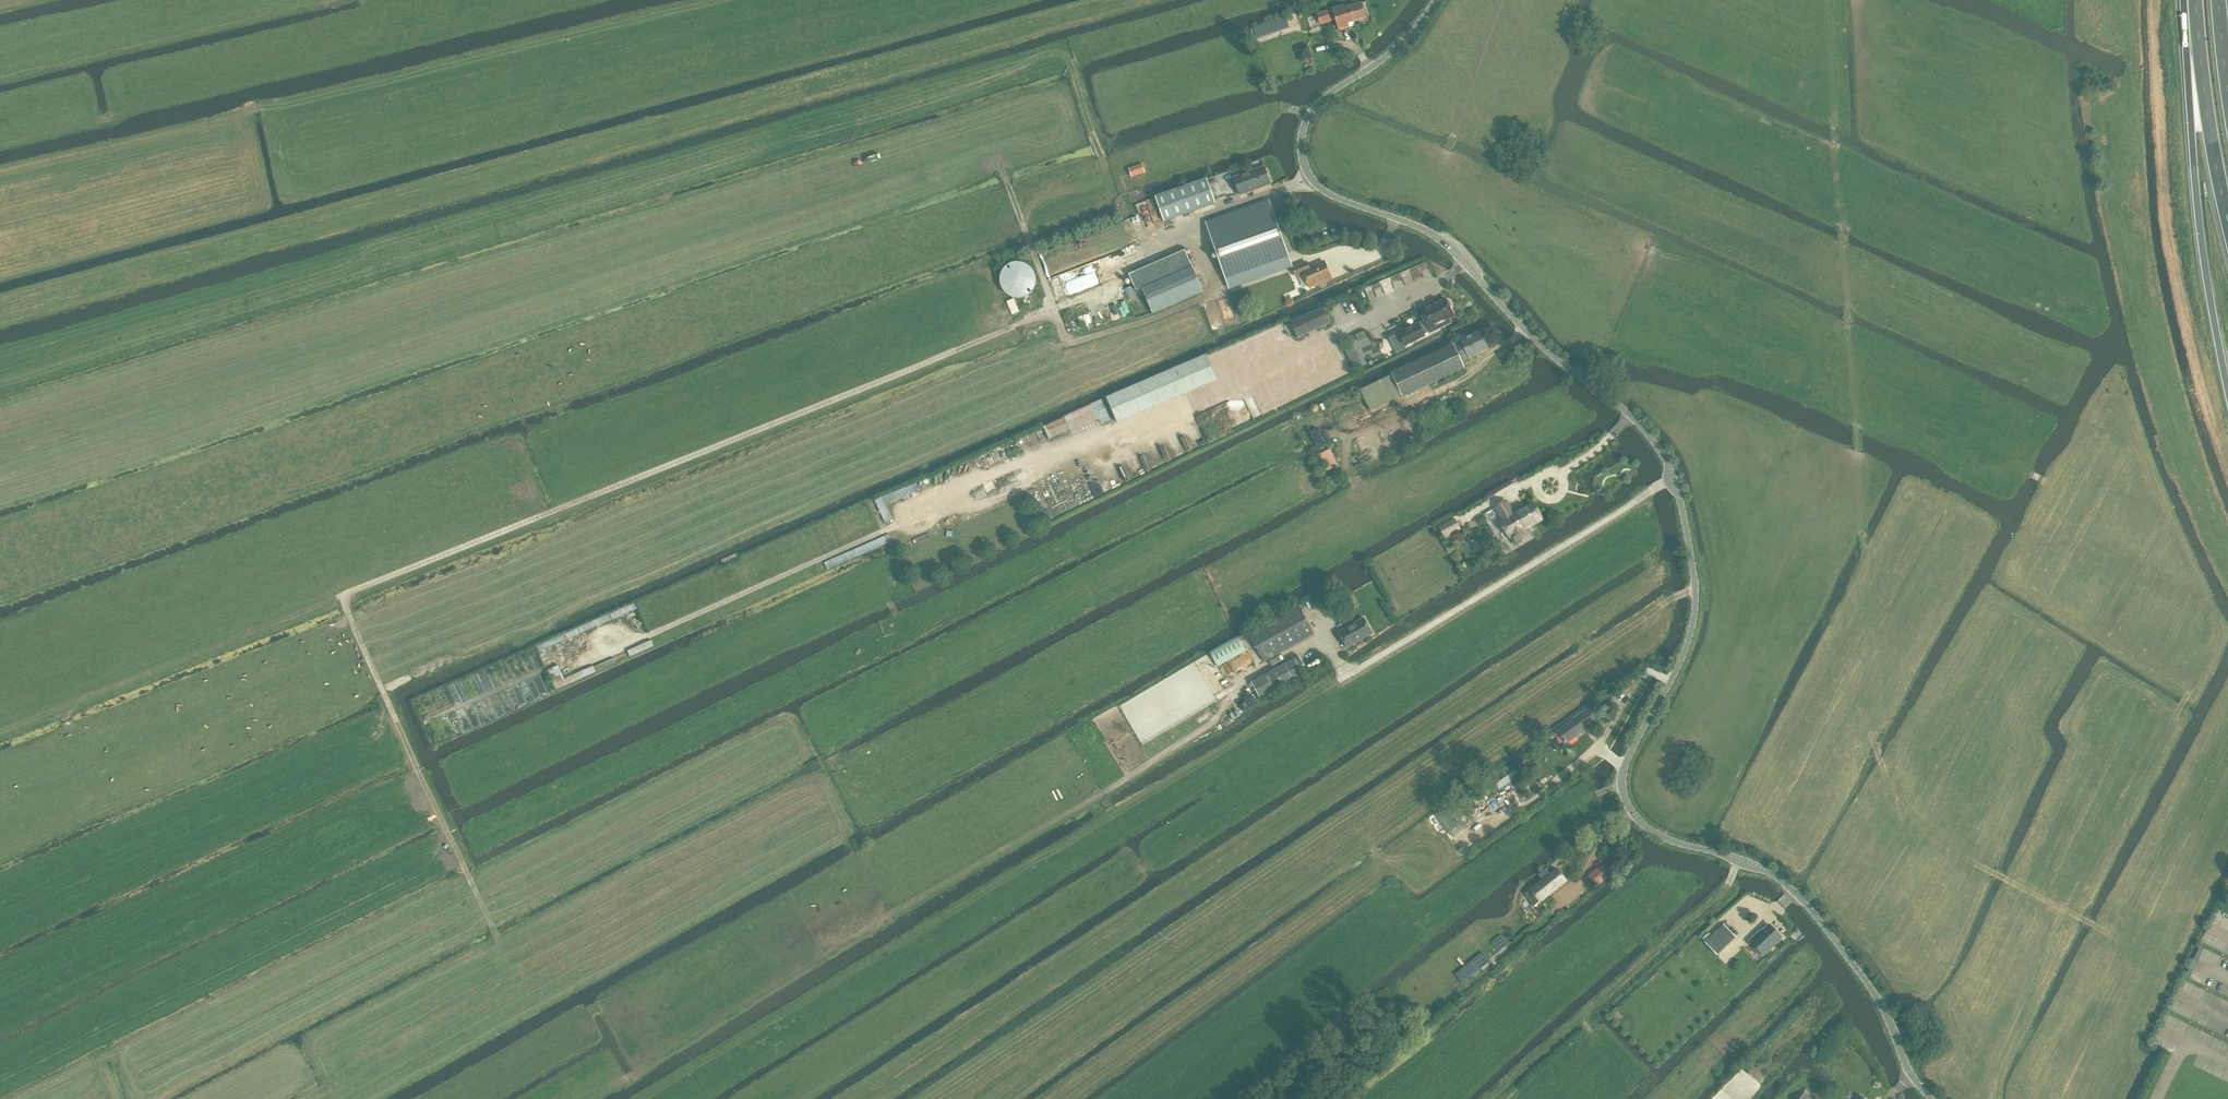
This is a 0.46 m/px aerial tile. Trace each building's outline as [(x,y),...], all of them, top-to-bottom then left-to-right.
[(1366,18),(1362,4),(1345,9),(1344,6),(1318,14),(1321,24),(1337,19),(1340,29),(1349,26),(1348,23),(1366,18)] [(1264,35),(1289,26),(1285,16),(1260,24),(1264,35)] [(1301,61),(1311,58),(1307,45),(1297,49),(1301,61)] [(1265,167),(1234,178),(1240,194),(1270,184),(1265,167)] [(1207,179),(1156,197),(1164,222),(1216,204),(1207,179)] [(1207,223),(1210,233),(1228,282),(1230,289),(1277,272),(1284,270),(1289,263),(1289,260),(1290,260),(1269,201),(1207,223)] [(1203,291),(1185,249),(1129,274),(1136,290),(1142,288),(1153,313),(1203,291)] [(1017,297),(1019,297),(1021,297),(1022,297),(1024,296),(1025,296),(1027,295),(1028,294),(1029,293),(1030,292),(1032,291),(1033,290),(1033,288),(1034,287),(1035,285),(1035,284),(1035,282),(1035,280),(1035,279),(1035,277),(1035,276),(1034,274),(1034,272),(1033,271),(1032,270),(1031,268),(1030,267),(1029,266),(1028,265),(1026,264),(1025,264),(1023,263),(1022,263),(1020,262),(1018,262),(1017,262),(1015,262),(1014,263),(1012,263),(1010,264),(1009,265),(1008,265),(1006,266),(1005,268),(1004,269),(1003,270),(1002,271),(1002,273),(1001,274),(1001,276),(1000,278),(1000,279),(1000,281),(1000,282),(1001,284),(1001,286),(1002,287),(1003,289),(1003,290),(1004,291),(1006,292),(1007,293),(1008,294),(1009,295),(1011,296),(1012,297),(1014,297),(1016,297),(1017,297)] [(1331,278),(1324,262),(1309,268),(1306,262),(1292,268),(1296,277),(1303,273),(1309,288),(1331,278)] [(1392,338),(1399,354),(1407,350),(1405,346),(1425,336),(1424,335),(1430,333),(1430,334),(1451,324),(1448,319),(1454,316),(1449,308),(1451,307),(1451,306),(1449,301),(1447,300),(1446,301),(1445,300),(1420,312),(1425,324),(1420,327),(1419,325),(1392,338)] [(1297,337),(1329,323),(1323,308),(1291,322),(1297,337)] [(1366,339),(1362,332),(1355,335),(1359,342),(1366,339)] [(1488,349),(1480,332),(1467,338),(1465,334),(1455,339),(1457,343),(1391,374),(1391,375),(1360,390),(1361,390),(1370,410),(1401,395),(1403,398),(1464,368),(1461,362),(1488,349)] [(1207,355),(1107,398),(1117,423),(1218,380),(1207,355)] [(881,498),(874,500),(885,523),(891,520),(881,498)] [(1514,514),(1506,501),(1495,508),(1502,521),(1501,522),(1515,546),(1533,536),(1528,527),(1541,519),(1532,504),(1514,514)] [(1445,537),(1460,529),(1454,519),(1439,527),(1445,537)] [(1327,590),(1326,589),(1319,592),(1328,608),(1335,605),(1331,596),(1332,596),(1329,590),(1329,589),(1328,589),(1327,590)] [(1397,612),(1390,601),(1386,603),(1393,614),(1397,612)] [(1264,661),(1314,633),(1298,605),(1248,633),(1264,661)] [(1364,618),(1339,632),(1347,648),(1373,634),(1364,618)] [(1238,636),(1210,652),(1209,652),(1218,667),(1246,651),(1238,636)] [(1299,656),(1251,683),(1260,698),(1308,671),(1299,656)] [(1594,717),(1604,710),(1599,703),(1589,710),(1588,709),(1558,730),(1566,743),(1597,722),(1594,717)] [(1499,791),(1528,772),(1519,759),(1490,778),(1499,791)] [(1451,807),(1437,817),(1451,837),(1465,827),(1451,807)] [(1597,885),(1610,875),(1602,864),(1588,875),(1597,885)] [(1542,880),(1524,894),(1534,906),(1566,880),(1557,868),(1550,874),(1546,869),(1538,875),(1542,880)] [(1717,956),(1736,937),(1723,924),(1704,942),(1717,956)] [(1782,937),(1769,924),(1758,935),(1757,934),(1749,941),(1763,956),(1782,937)] [(1498,952),(1508,945),(1501,935),(1491,942),(1498,952)] [(1483,952),(1455,974),(1462,983),(1489,961),(1483,952)]
